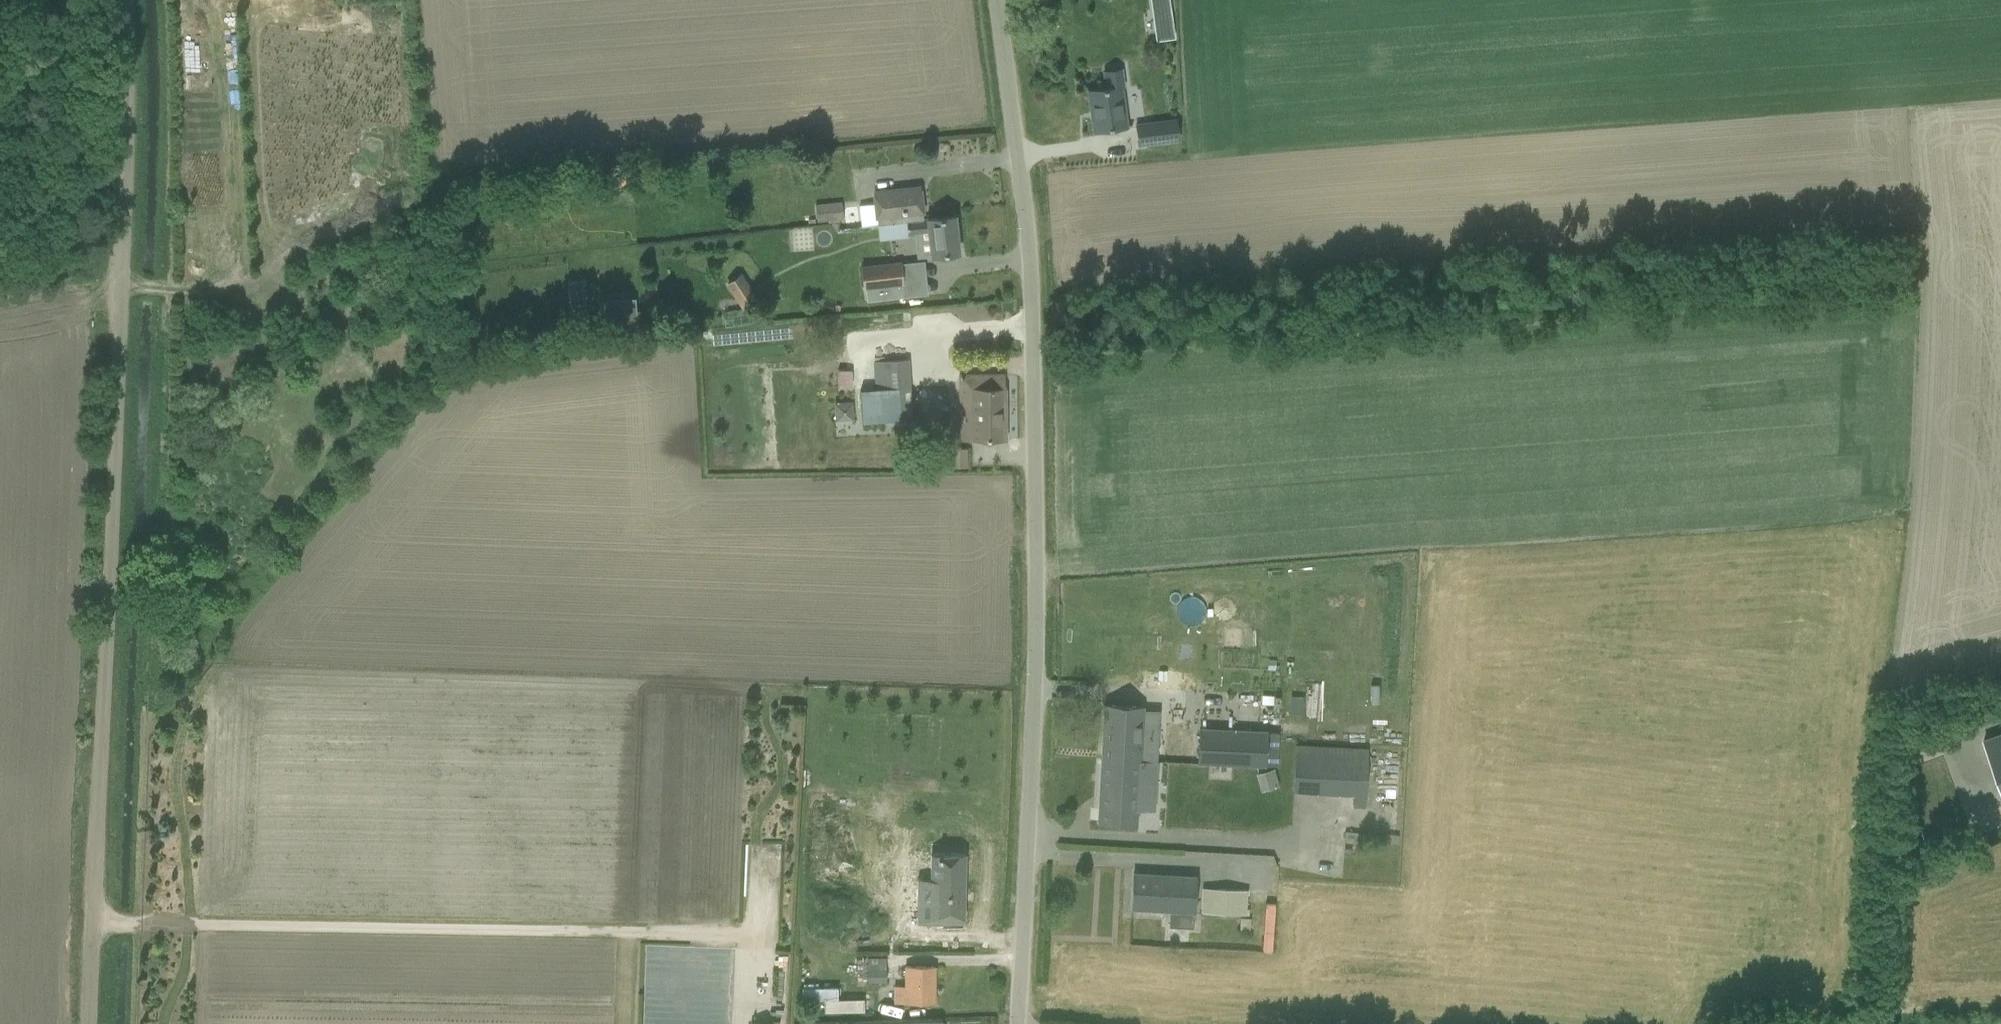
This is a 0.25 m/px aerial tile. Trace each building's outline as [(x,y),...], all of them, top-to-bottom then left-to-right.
[(1134,17),(1135,34),(1173,30),(1172,13),(1134,17)] [(1089,91),(1094,131),(1125,127),(1120,86),(1125,86),(1123,67),(1103,70),(1105,88),(1089,91)] [(1136,125),(1139,144),(1180,138),(1177,119),(1136,125)] [(874,192),(877,226),(905,222),(923,219),(920,187),(874,192)] [(817,204),(819,221),(843,218),(841,201),(817,204)] [(917,240),(918,257),(958,253),(954,216),(923,219),(905,222),(907,235),(929,233),(929,239),(917,240)] [(861,265),(863,289),(903,284),(900,261),(861,265)] [(729,284),(727,286),(745,313),(747,312),(760,303),(741,276),(729,284)] [(872,387),(856,387),(857,421),(911,419),(909,358),(871,359),(872,387)] [(838,370),(838,387),(851,387),(851,370),(838,370)] [(957,418),(957,439),(1005,439),(1004,375),(960,375),(960,418),(957,418)] [(852,401),(835,403),(836,418),(853,417),(852,401)] [(967,447),(949,448),(949,467),(967,467),(967,447)] [(1101,760),(1098,823),(1138,825),(1140,783),(1155,784),(1156,763),(1158,736),(1159,710),(1141,709),(1141,706),(1124,705),(1104,704),(1104,707),(1101,760)] [(1200,729),(1199,762),(1264,764),(1265,737),(1265,731),(1208,729),(1200,729)] [(2000,789),(2000,734),(1983,740),(2000,789)] [(1353,807),(1366,807),(1369,748),(1296,744),(1294,792),(1354,795),(1353,807)] [(1273,769),(1256,774),(1258,784),(1267,781),(1267,782),(1268,783),(1269,788),(1278,786),(1273,769)] [(1946,809),(1930,815),(1932,822),(1948,817),(1946,809)] [(930,877),(930,923),(951,923),(964,923),(965,854),(931,853),(930,877)] [(1247,872),(1245,883),(1267,886),(1269,876),(1247,872)] [(1133,873),(1132,909),(1151,910),(1170,911),(1178,911),(1177,926),(1194,927),(1194,912),(1196,912),(1197,876),(1153,874),(1133,873)] [(1198,913),(1245,914),(1246,889),(1199,887),(1198,913)] [(1260,946),(1271,946),(1272,902),(1262,902),(1260,946)] [(1240,917),(1240,930),(1249,931),(1249,918),(1240,917)] [(868,958),(868,981),(885,981),(885,980),(885,957),(869,958),(868,958)] [(896,1002),(934,1002),(934,966),(908,966),(908,984),(896,984),(896,1002)] [(822,1009),(849,1008),(848,999),(830,999),(830,987),(814,987),(815,998),(821,997),(822,1009)]
